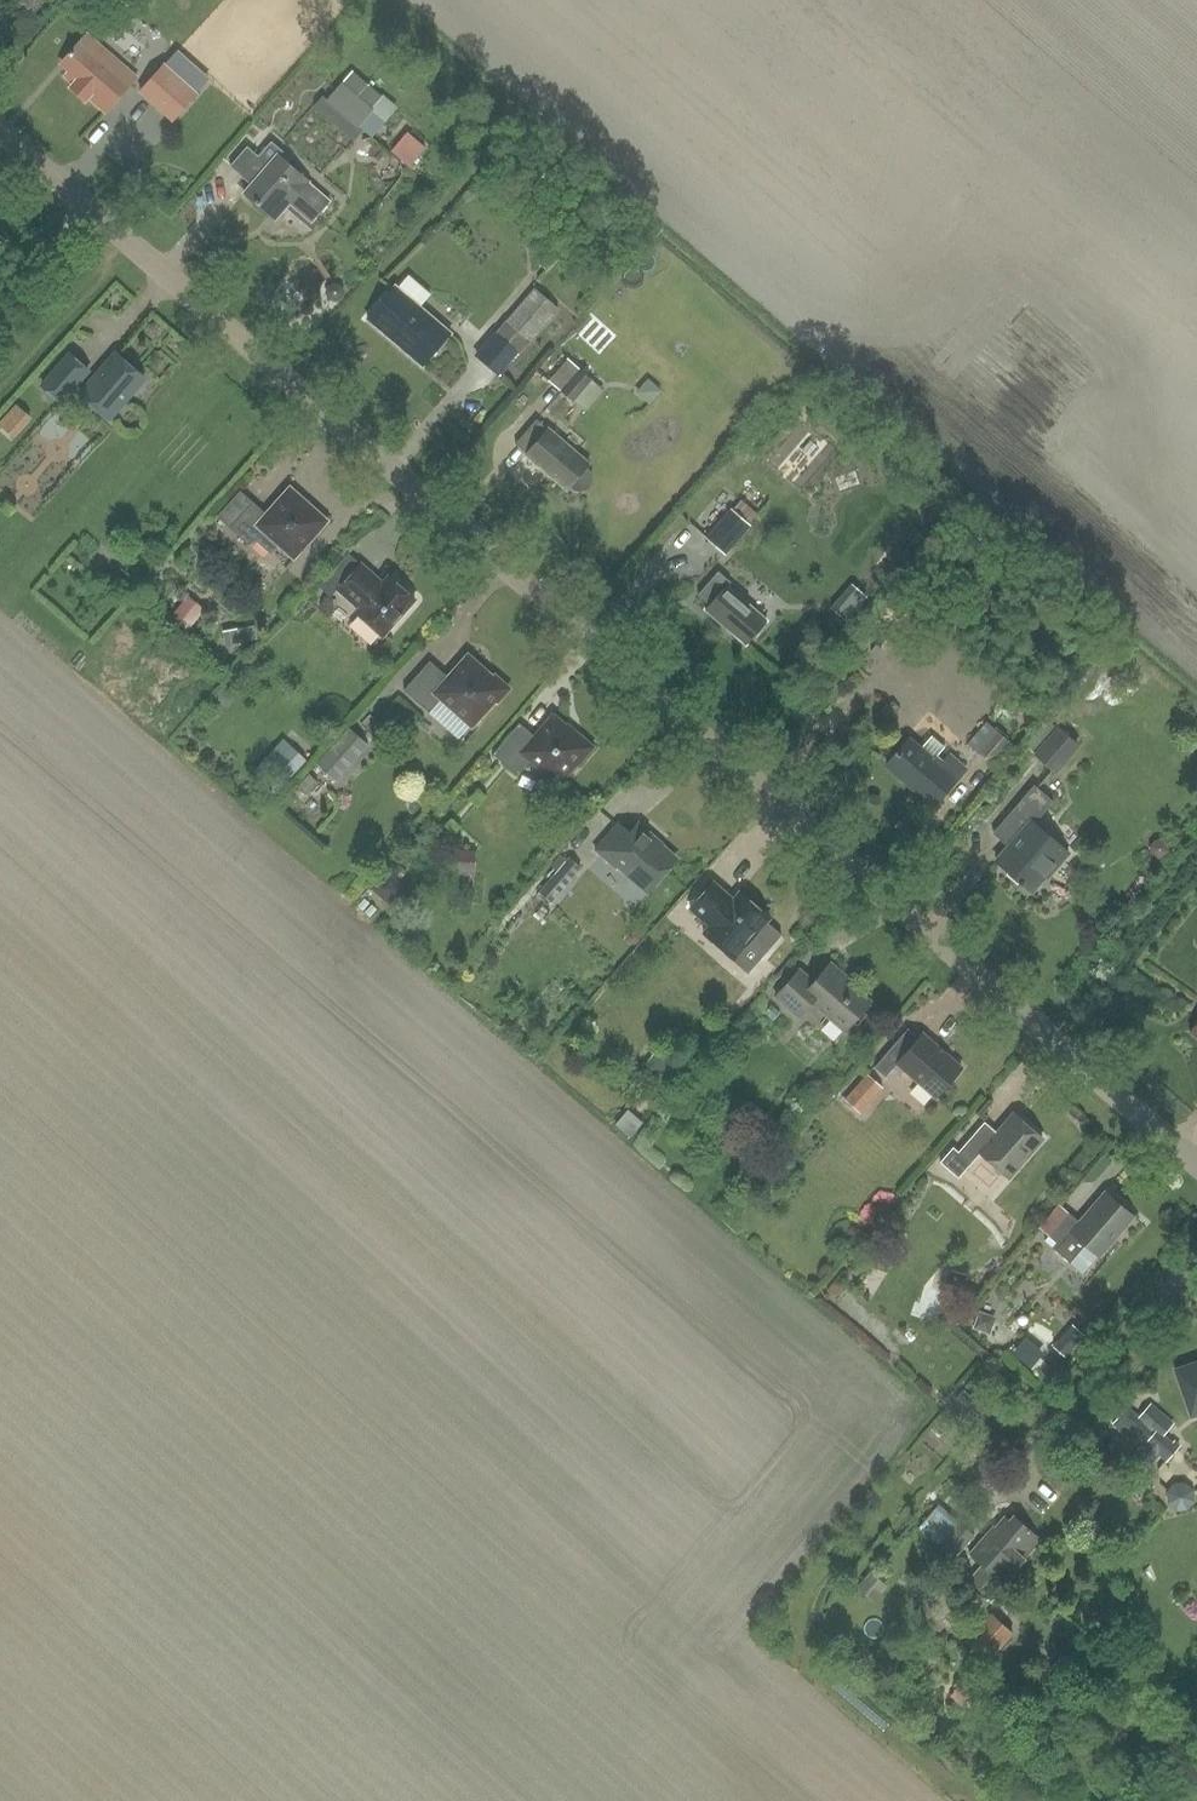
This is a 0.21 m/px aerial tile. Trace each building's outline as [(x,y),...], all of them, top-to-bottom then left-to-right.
[(85,32),(61,59),(69,67),(62,75),(72,82),(69,86),(83,99),(86,95),(103,110),(134,75),(85,32)] [(137,77),(160,97),(180,74),(157,55),(137,77)] [(350,70),(317,109),(353,140),(362,131),(356,126),(370,110),(384,122),(396,108),(350,70)] [(410,167),(426,149),(407,133),(391,151),(410,167)] [(248,145),(229,167),(249,185),(243,193),(266,214),(276,203),(282,208),(287,203),(308,223),(328,200),(278,155),(282,151),(271,142),(259,155),(248,145)] [(421,366),(448,335),(393,287),(365,319),(421,366)] [(534,287),(474,355),(498,377),(559,309),(534,287)] [(113,353),(78,394),(106,419),(142,378),(113,353)] [(64,408),(93,374),(71,355),(42,389),(64,408)] [(603,392),(566,360),(548,381),(584,413),(603,392)] [(0,419),(0,423),(12,436),(32,418),(18,403),(0,419)] [(583,467),(586,463),(585,462),(584,463),(545,430),(546,429),(545,428),(544,429),(533,419),(512,443),(523,453),(522,454),(524,455),(525,454),(563,487),(562,488),(563,489),(567,485),(572,489),(578,490),(584,488),(588,483),(589,477),(587,471),(583,467)] [(291,556),(323,520),(287,487),(264,513),(250,500),(226,526),(246,544),(251,538),(268,553),(277,543),(291,556)] [(704,539),(723,555),(767,505),(748,488),(704,539)] [(358,564),(335,589),(357,608),(354,612),(380,635),(412,599),(386,576),(380,583),(358,564)] [(742,644),(763,620),(723,585),(727,581),(715,570),(695,593),(708,604),(702,610),(742,644)] [(188,631),(205,610),(189,596),(172,617),(188,631)] [(494,679),(468,657),(448,679),(430,663),(404,692),(430,715),(442,702),(473,729),(496,703),(497,704),(510,690),(495,677),(494,679)] [(575,734),(554,716),(535,738),(520,725),(493,756),(517,777),(530,762),(559,787),(578,766),(579,768),(596,749),(577,732),(575,734)] [(989,762),(1008,742),(987,723),(968,744),(989,762)] [(1056,726),(1032,753),(1050,770),(1074,743),(1056,726)] [(360,749),(346,736),(316,771),(330,784),(360,749)] [(945,749),(933,738),(922,749),(912,740),(888,766),(935,808),(969,771),(950,754),(943,761),(938,756),(945,749)] [(289,779),(307,757),(289,741),(270,763),(289,779)] [(1035,784),(993,831),(1009,844),(996,858),(1033,891),(1067,853),(1035,824),(1055,802),(1035,784)] [(617,823),(593,850),(606,861),(609,857),(648,891),(674,861),(650,840),(653,836),(637,823),(628,832),(617,823)] [(474,873),(476,851),(456,849),(454,872),(474,873)] [(390,905),(405,888),(388,872),(372,889),(390,905)] [(711,881),(687,909),(707,926),(701,933),(732,960),(768,918),(737,891),(730,898),(711,881)] [(798,968),(775,995),(799,1016),(811,1001),(845,1030),(870,1000),(845,978),(847,976),(830,961),(813,981),(798,968)] [(893,1044),(874,1066),(886,1075),(897,1062),(936,1095),(961,1066),(922,1032),(904,1053),(893,1044)] [(861,1114),(884,1088),(869,1074),(846,1100),(861,1114)] [(959,1178),(973,1161),(982,1151),(1010,1176),(1045,1136),(1017,1111),(1015,1110),(996,1131),(985,1122),(959,1151),(953,1147),(941,1162),(959,1178)] [(1135,1215),(1105,1190),(1079,1221),(1068,1212),(1048,1236),(1059,1246),(1055,1250),(1070,1262),(1084,1245),(1099,1258),(1135,1215)] [(1052,1346),(1063,1356),(1082,1334),(1070,1324),(1052,1346)] [(1173,1369),(1191,1419),(1196,1417),(1196,1361),(1173,1369)] [(1174,1424),(1171,1422),(1150,1404),(1138,1418),(1127,1408),(1113,1425),(1139,1448),(1132,1456),(1147,1470),(1159,1456),(1166,1463),(1181,1446),(1175,1441),(1173,1442),(1165,1435),(1174,1424)] [(1191,1488),(1185,1484),(1179,1483),(1172,1486),(1168,1491),(1167,1498),(1170,1505),(1176,1509),(1182,1510),(1189,1507),(1193,1501),(1194,1494),(1191,1488)] [(962,1549),(974,1534),(939,1505),(918,1530),(941,1549),(953,1559),(962,1549)] [(996,1529),(974,1558),(1005,1584),(1044,1539),(1015,1517),(1011,1522),(1006,1519),(998,1530),(996,1529)] [(871,1572),(858,1587),(875,1602),(889,1587),(871,1572)] [(1016,1651),(1024,1642),(991,1613),(967,1640),(991,1661),(1006,1643),(1016,1651)]
